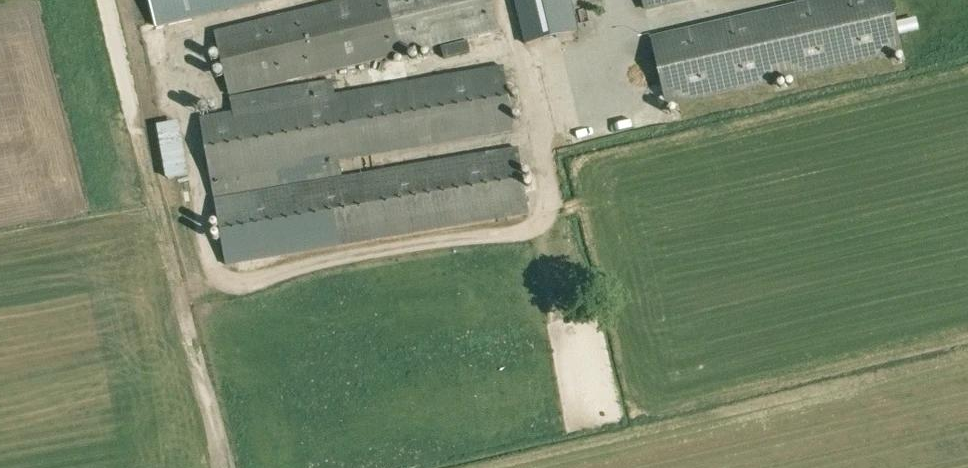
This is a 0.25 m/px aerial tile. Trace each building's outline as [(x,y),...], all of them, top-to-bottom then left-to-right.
[(156,27),(269,0),(149,0),(156,27)] [(402,54),(500,32),(492,0),(343,0),(214,31),(229,95),(402,54)] [(525,47),(578,33),(570,0),(514,0),(525,47)] [(645,11),(693,0),(643,0),(645,11)] [(891,0),(817,0),(651,38),(667,109),(891,57),(903,54),(891,0)] [(233,112),(200,117),(214,198),(342,176),(340,161),(515,131),(503,65),(336,94),(233,112)] [(230,96),(233,112),(336,94),(332,78),(230,96)] [(188,120),(165,123),(172,178),(194,176),(188,120)] [(529,214),(518,146),(342,176),(214,198),(225,265),(529,214)]
